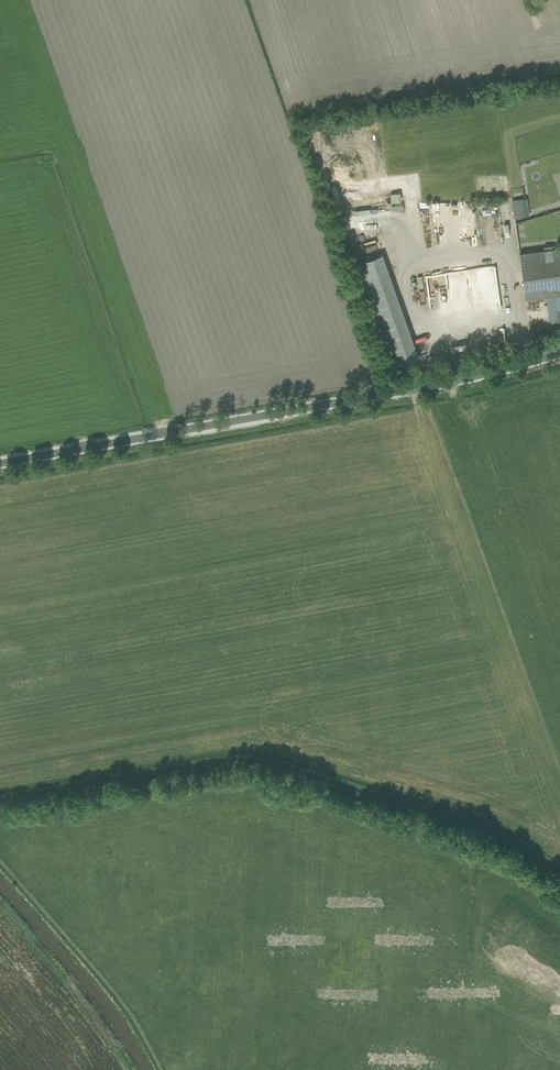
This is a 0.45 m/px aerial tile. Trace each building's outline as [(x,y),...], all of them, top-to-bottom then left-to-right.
[(397,193),(389,193),(390,202),(397,202),(397,193)] [(512,200),(514,218),(519,217),(518,208),(527,207),(526,199),(512,200)] [(498,204),(487,205),(488,219),(500,217),(498,204)] [(524,288),(525,299),(559,294),(559,248),(552,249),(551,245),(544,246),(544,250),(519,254),(524,288)] [(357,263),(394,367),(419,358),(382,254),(357,263)]
